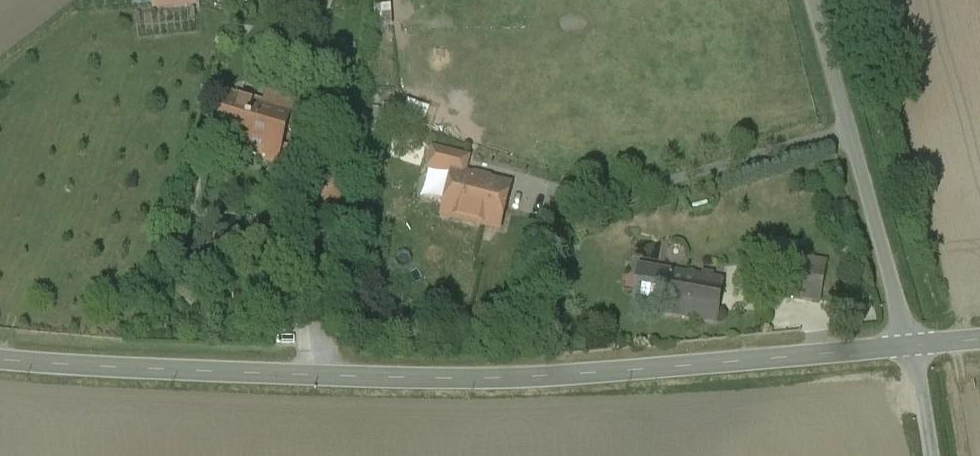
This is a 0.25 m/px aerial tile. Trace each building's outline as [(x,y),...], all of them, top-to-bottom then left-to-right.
[(153,12),(197,8),(196,0),(152,0),(153,12)] [(390,28),(389,5),(373,5),(374,28),(390,28)] [(291,115),(296,97),(279,92),(278,98),(268,95),(264,107),(291,115)] [(291,115),(287,130),(302,134),(303,129),(311,102),(296,97),(291,115)] [(264,107),(229,98),(216,144),(269,159),(278,162),(282,148),(287,130),(291,115),(264,107)] [(278,162),(269,159),(268,163),(291,170),(296,153),(282,148),(278,162)] [(454,178),(464,181),(469,163),(433,155),(429,174),(454,180),(454,178)] [(464,181),(454,178),(454,180),(451,194),(445,198),(443,204),(446,210),(461,214),(458,223),(499,233),(509,192),(464,181)] [(461,214),(446,210),(444,219),(458,223),(461,214)] [(827,264),(772,254),(765,294),(820,304),(827,264)] [(674,273),(644,268),(644,270),(638,271),(637,276),(641,277),(639,291),(634,292),(634,297),(639,299),(638,301),(656,304),(654,313),(715,324),(717,315),(718,315),(722,291),(721,290),(723,281),(674,273)]
